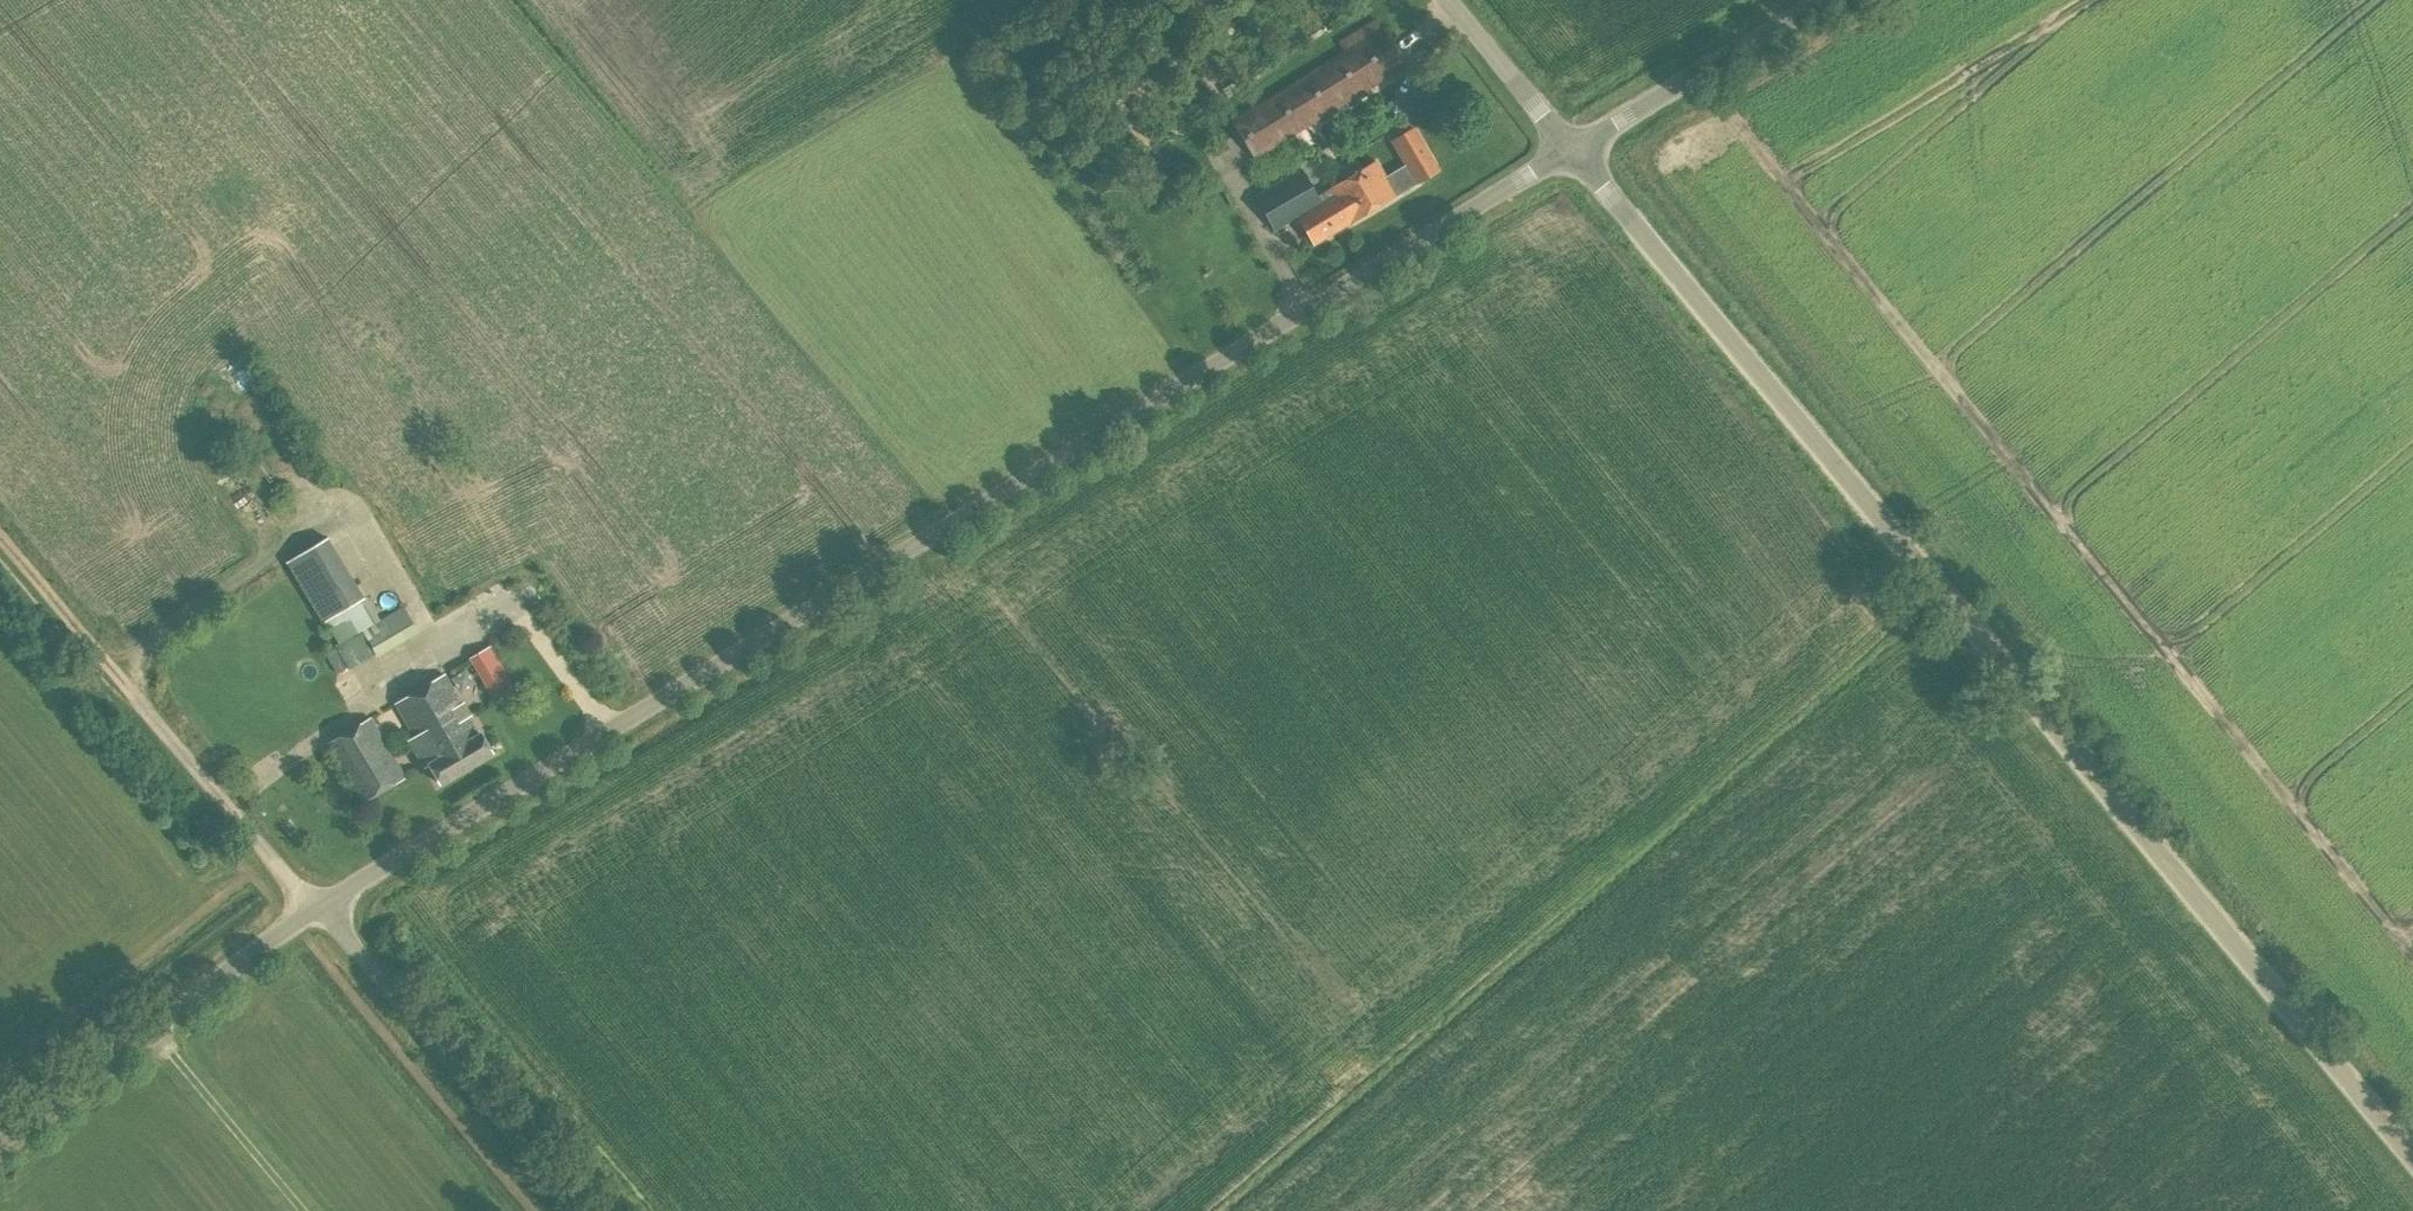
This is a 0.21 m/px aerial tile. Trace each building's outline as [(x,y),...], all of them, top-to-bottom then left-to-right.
[(1231,121),(1254,159),(1404,66),(1382,29),(1231,121)] [(1314,244),(1355,220),(1396,195),(1440,170),(1414,126),(1389,141),(1404,165),(1385,176),(1376,161),(1317,196),(1301,169),(1255,196),(1274,230),(1297,216),(1314,244)] [(285,562),(288,567),(322,624),(326,622),(339,644),(324,652),(337,673),(348,667),(349,668),(374,653),(377,657),(420,633),(403,606),(380,620),(367,597),(365,598),(328,536),(285,562)] [(495,702),(518,688),(493,644),(470,659),(495,702)] [(412,746),(468,714),(444,674),(395,703),(414,736),(408,740),(412,746)] [(468,714),(412,746),(424,767),(429,764),(440,783),(492,753),(480,733),(479,733),(468,714)] [(362,802),(405,777),(370,718),(328,743),(362,802)]
